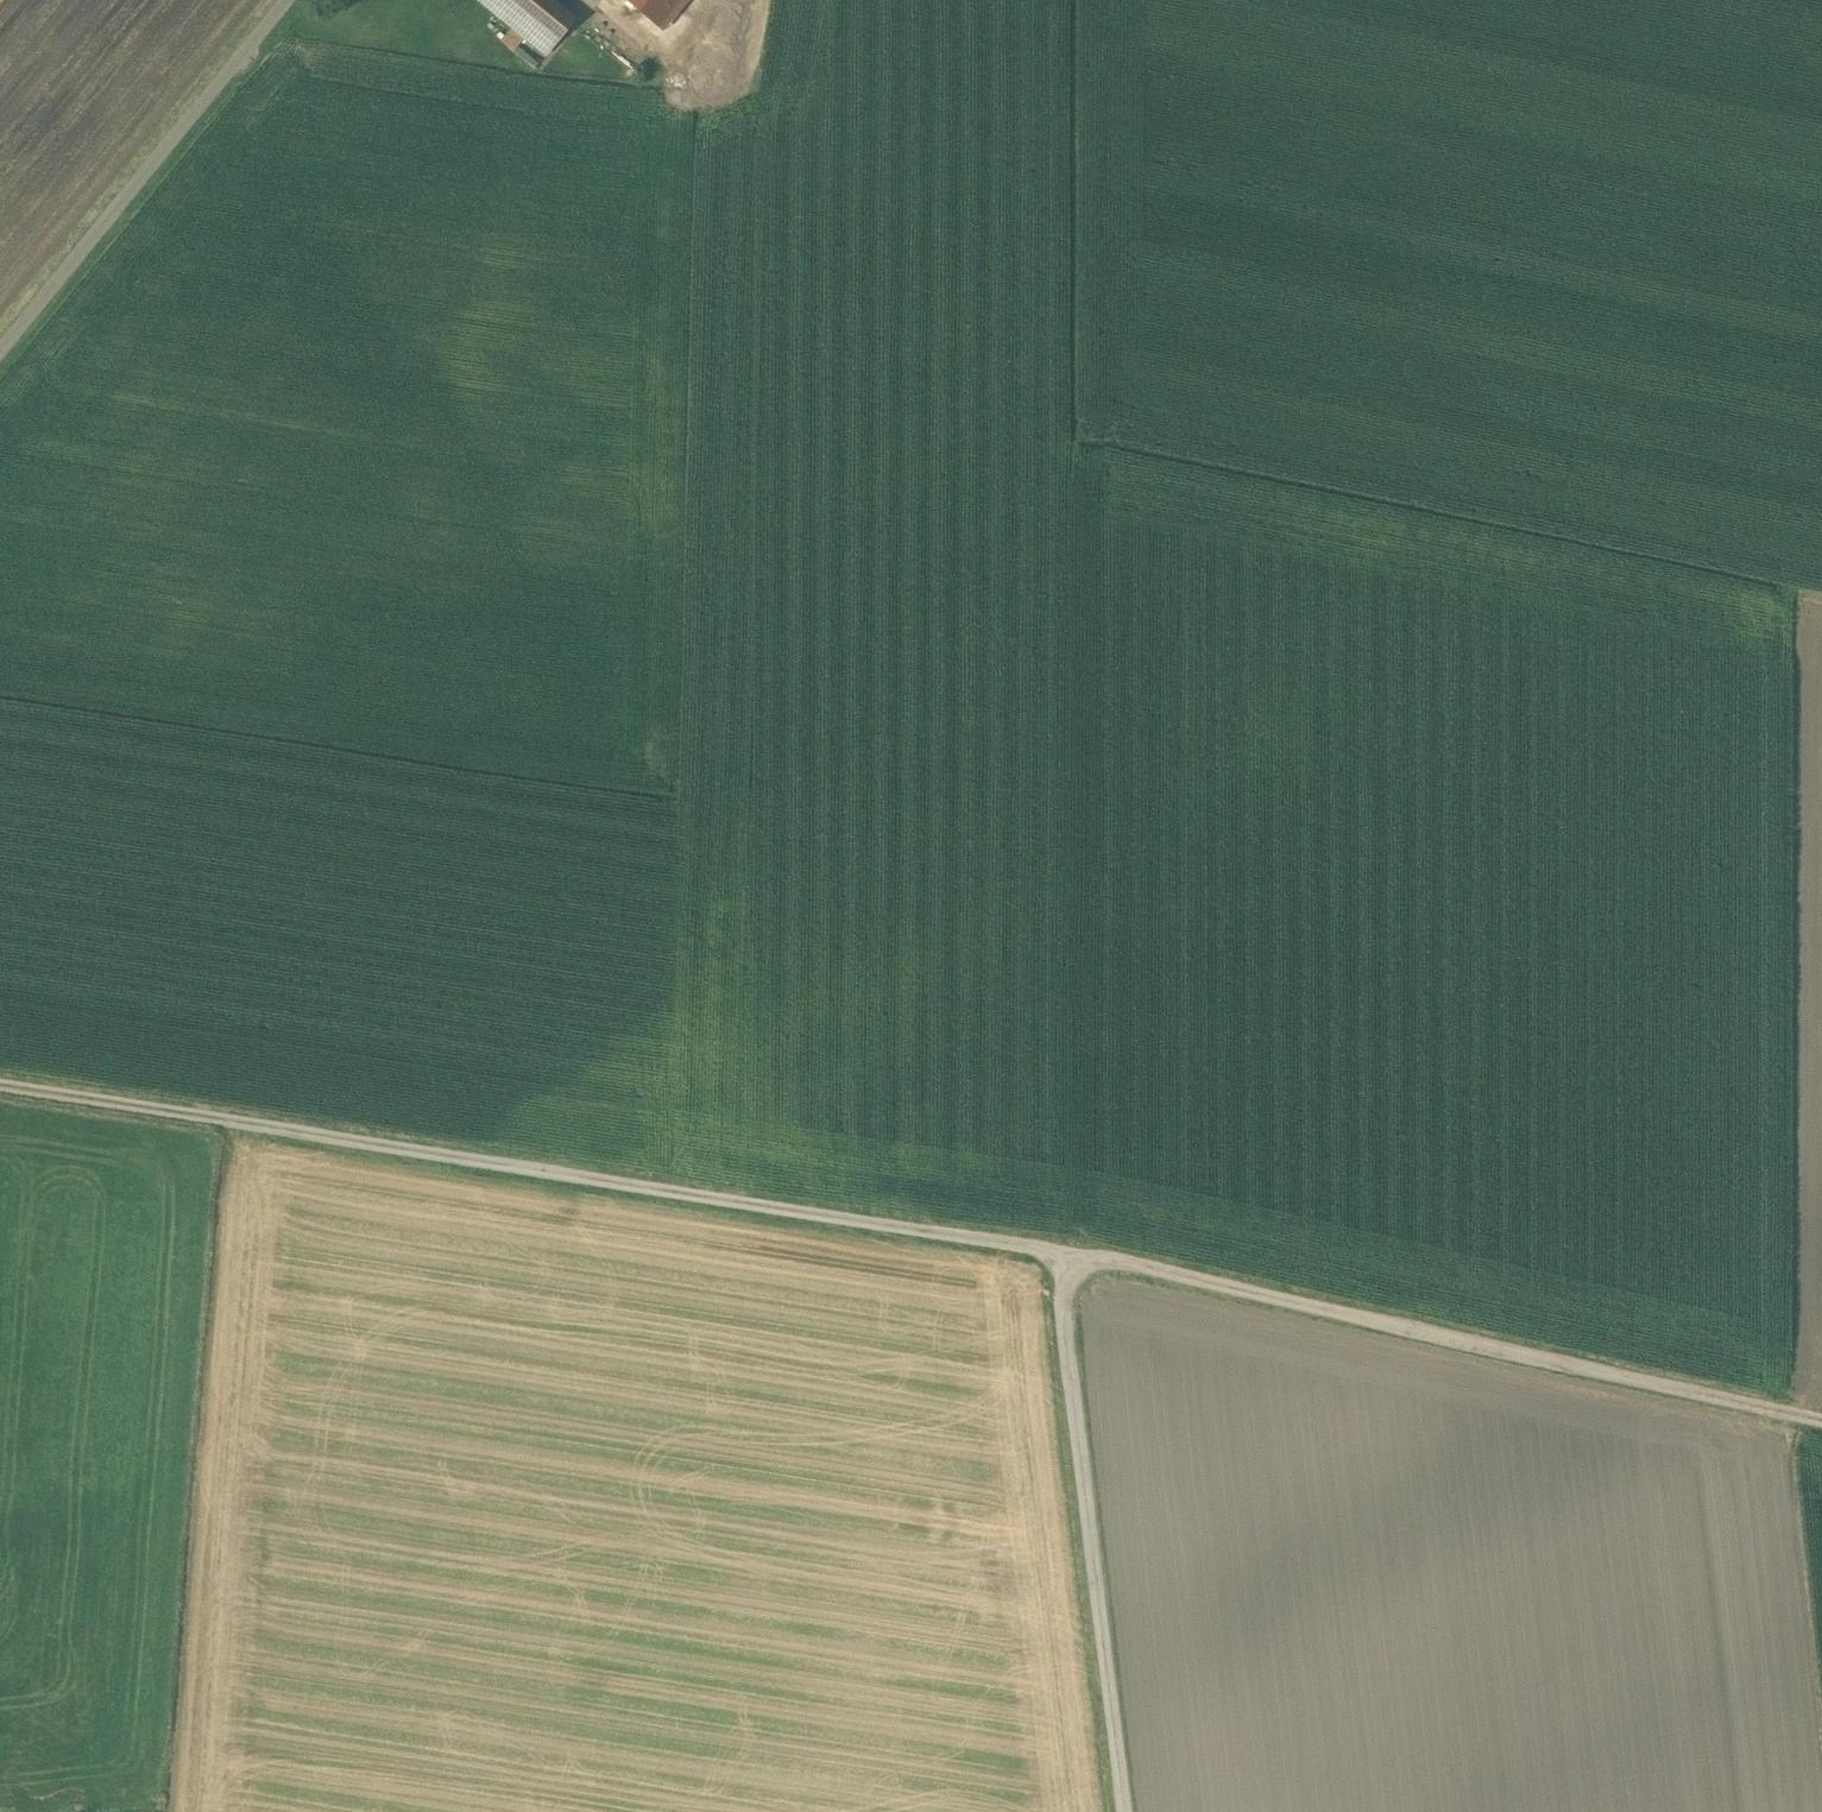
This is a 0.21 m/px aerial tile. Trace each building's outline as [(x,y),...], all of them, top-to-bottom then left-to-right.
[(541,55),(575,16),(557,0),(477,0),(541,55)]
